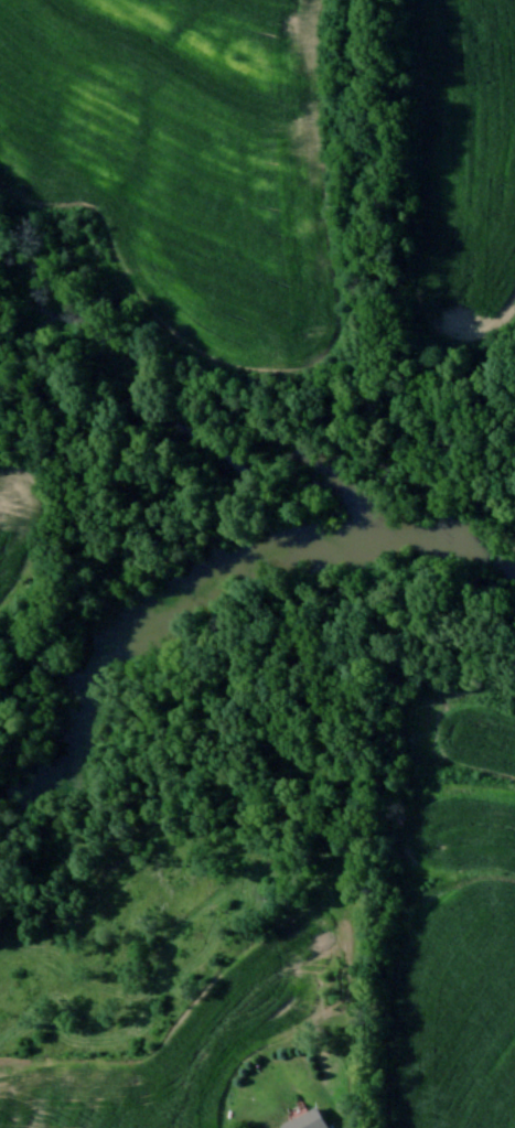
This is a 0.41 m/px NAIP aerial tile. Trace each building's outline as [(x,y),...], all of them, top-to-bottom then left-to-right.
[(283,1127),(329,1127),(319,1106),(281,1124),(283,1127)]
